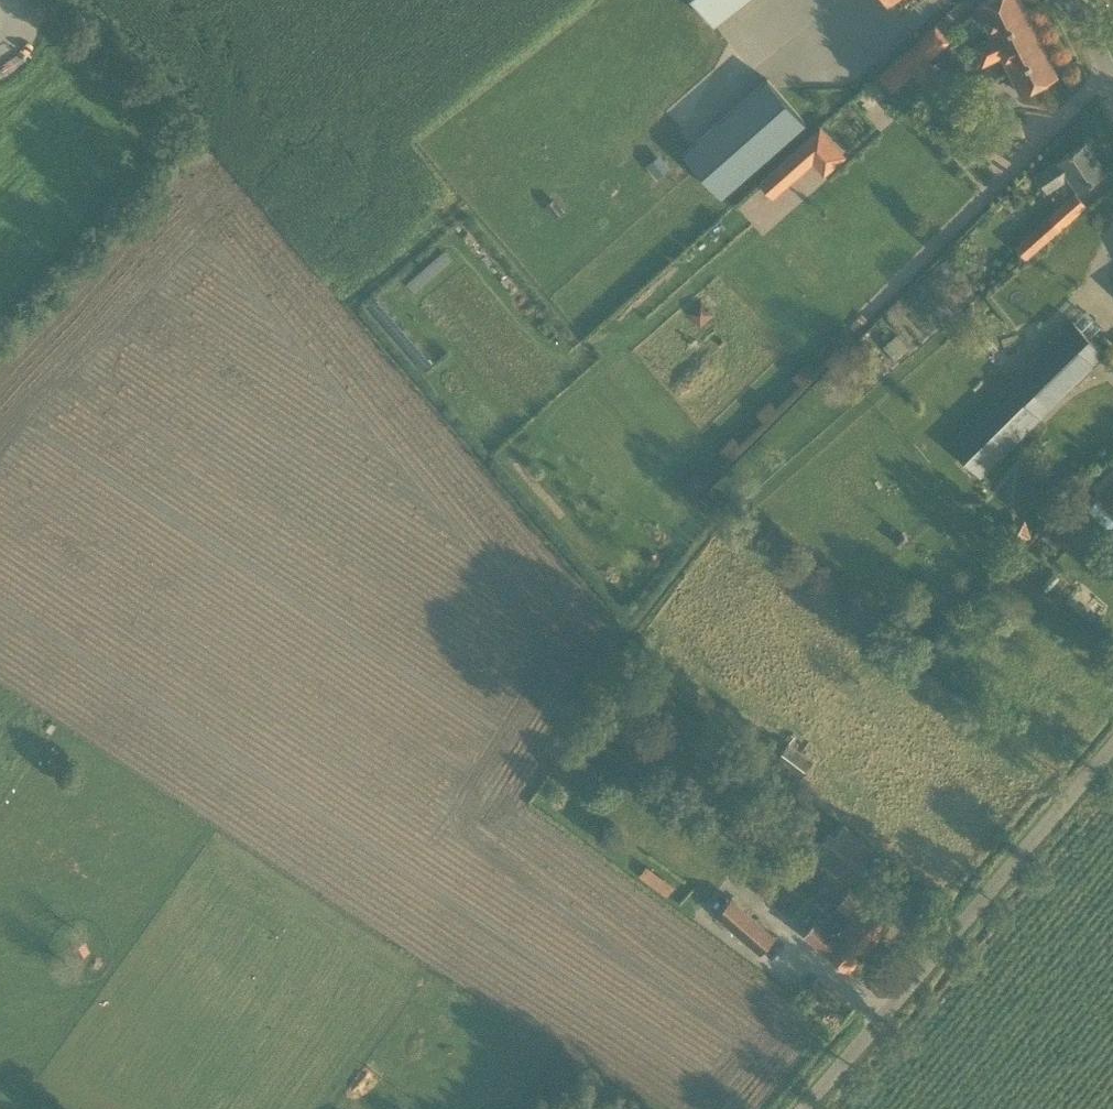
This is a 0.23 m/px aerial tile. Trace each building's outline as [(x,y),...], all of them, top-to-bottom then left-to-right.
[(715,25),(747,0),(695,0),(715,25)] [(1058,76),(1021,0),(988,0),(977,5),(992,37),(974,46),(983,65),(1002,55),(1021,95),(1038,86),(1058,76)] [(928,58),(949,40),(936,25),(878,76),(892,92),(913,74),(924,87),(941,72),(928,58)] [(767,79),(683,153),(721,196),(805,122),(767,79)] [(821,128),(759,181),(773,198),(813,163),(824,176),(846,157),(821,128)] [(1069,177),(1078,190),(1088,184),(1106,171),(1085,141),(1067,153),(1037,175),(1048,192),(1069,177)] [(1087,205),(1074,191),(1015,245),(1027,259),(1087,205)] [(1014,301),(1035,321),(1083,271),(1062,251),(1014,301)] [(1092,364),(1103,353),(1104,352),(1103,351),(1092,340),(1073,320),(1008,384),(1012,389),(983,417),(979,413),(948,444),(979,476),(994,461),(991,458),(1037,413),(1040,416),(1092,364)] [(857,366),(848,374),(855,382),(864,375),(857,366)] [(1101,496),(1112,508),(1112,485),(1101,496)] [(901,531),(893,539),(899,545),(907,537),(901,531)] [(773,742),(764,754),(798,780),(813,760),(789,742),(784,750),(773,742)] [(843,825),(836,833),(830,828),(818,841),(825,847),(818,855),(839,873),(864,844),(843,825)] [(841,905),(830,913),(846,927),(869,947),(889,923),(872,909),(852,892),(848,888),(837,901),(841,905)] [(731,897),(716,915),(748,942),(761,953),(776,935),(763,924),(731,897)] [(817,918),(804,932),(812,939),(832,956),(848,970),(869,947),(846,927),(830,913),(820,920),(817,918)]
